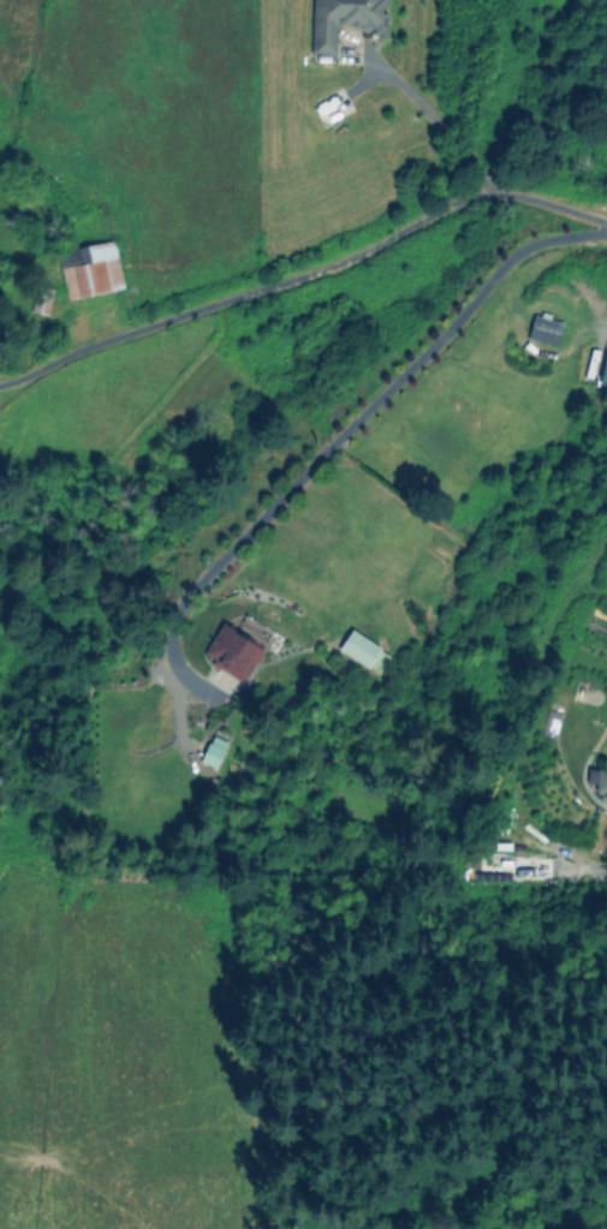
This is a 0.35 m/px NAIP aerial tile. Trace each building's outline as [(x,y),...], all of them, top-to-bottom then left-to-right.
[(335,53),(336,29),(387,31),(387,12),(386,12),(387,0),(312,0),(310,53),(335,53)] [(123,287),(113,239),(56,251),(66,299),(123,287)] [(562,322),(532,314),(526,338),(556,345),(562,322)] [(606,350),(598,383),(606,385),(606,351),(606,350)] [(379,672),(390,650),(347,631),(337,653),(379,672)] [(215,767),(226,741),(210,734),(199,761),(215,767)] [(587,767),(586,781),(595,782),(594,791),(606,792),(606,769),(587,767)] [(548,882),(549,856),(465,854),(465,880),(548,882)]
